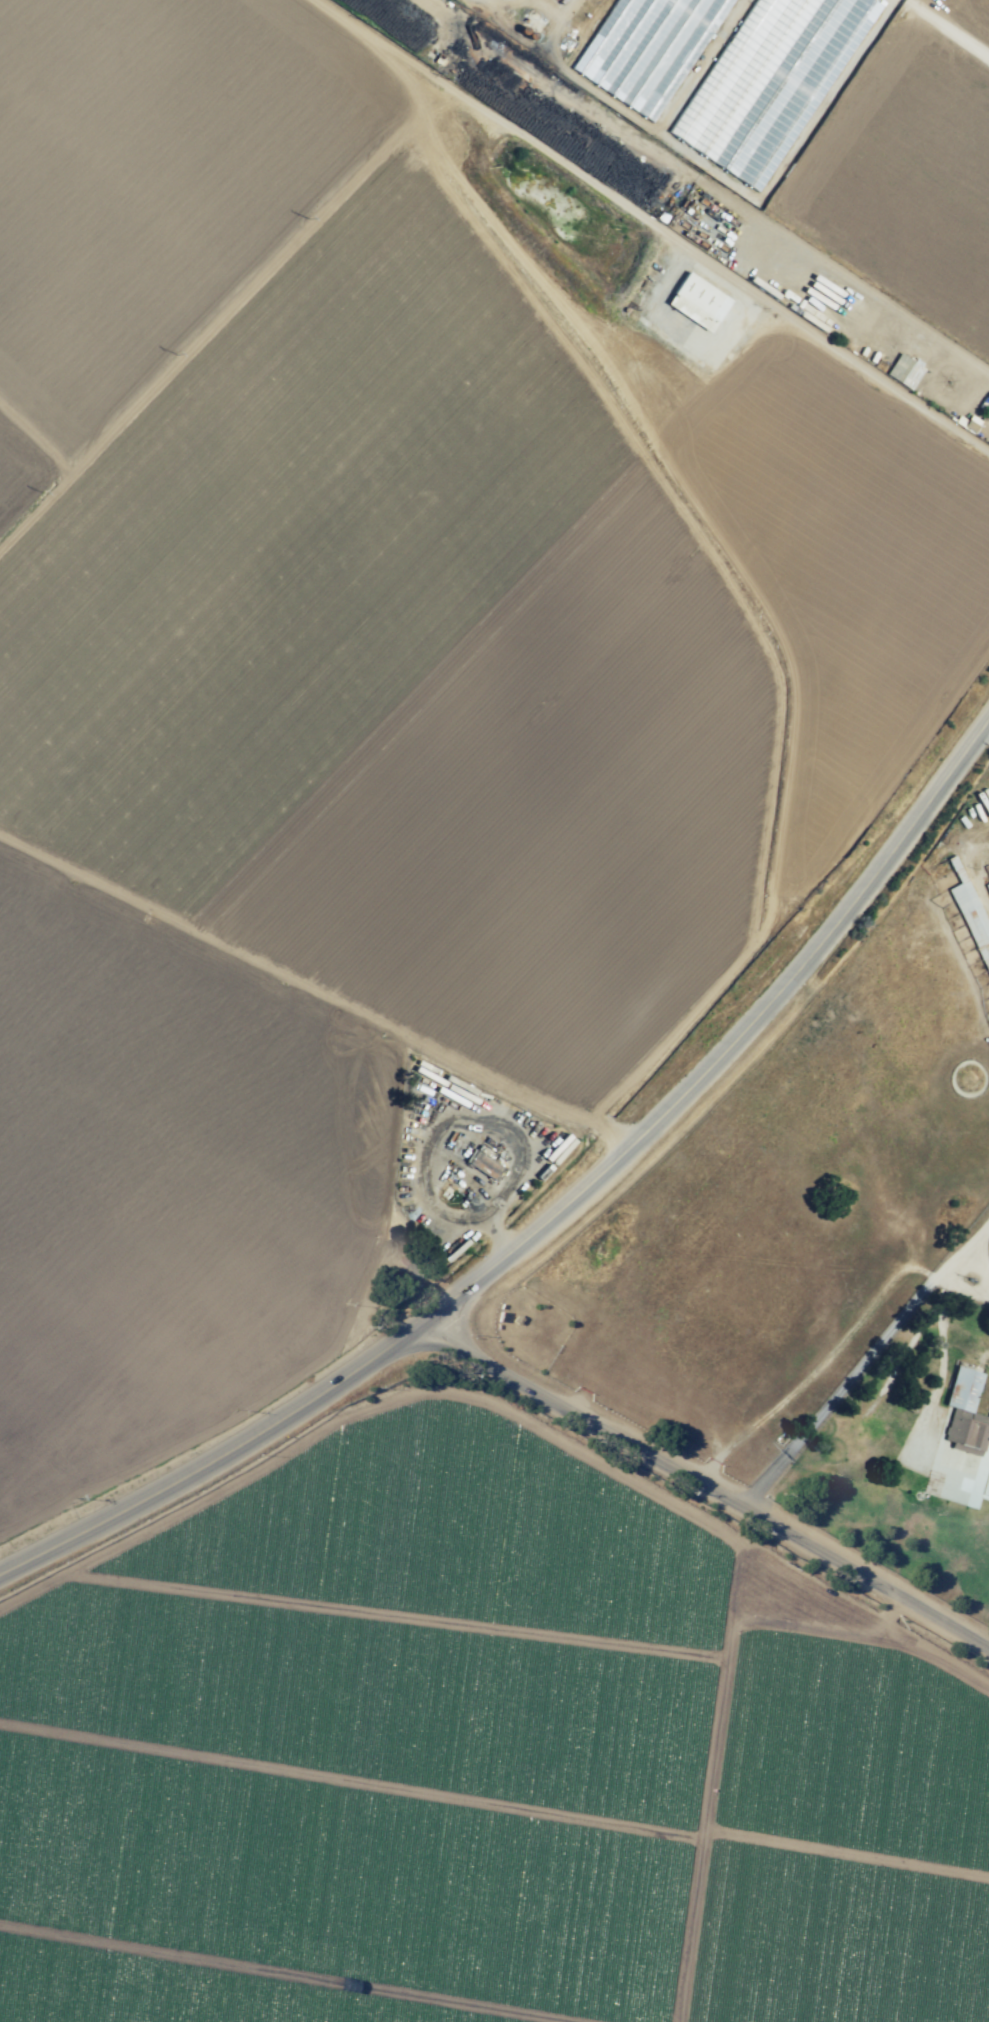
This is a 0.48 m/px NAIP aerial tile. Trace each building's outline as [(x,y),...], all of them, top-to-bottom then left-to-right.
[(760,191),(806,114),(788,121),(789,114),(742,133),(743,125),(735,120),(742,117),(752,62),(753,62),(760,51),(758,47),(768,43),(773,46),(773,50),(788,53),(793,26),(800,43),(812,39),(820,60),(817,64),(815,59),(810,68),(814,70),(826,65),(880,3),(875,0),(754,0),(671,137),(760,191)] [(731,300),(687,271),(666,304),(709,332),(731,300)] [(885,374),(910,390),(924,369),(899,353),(885,374)] [(955,873),(959,884),(952,887),(988,978),(988,922),(967,869),(955,873)] [(493,1180),(501,1168),(476,1150),(467,1163),(493,1180)] [(955,1366),(945,1406),(952,1407),(944,1440),(952,1442),(950,1448),(982,1456),(988,1429),(988,1417),(972,1413),(983,1373),(955,1366)]
